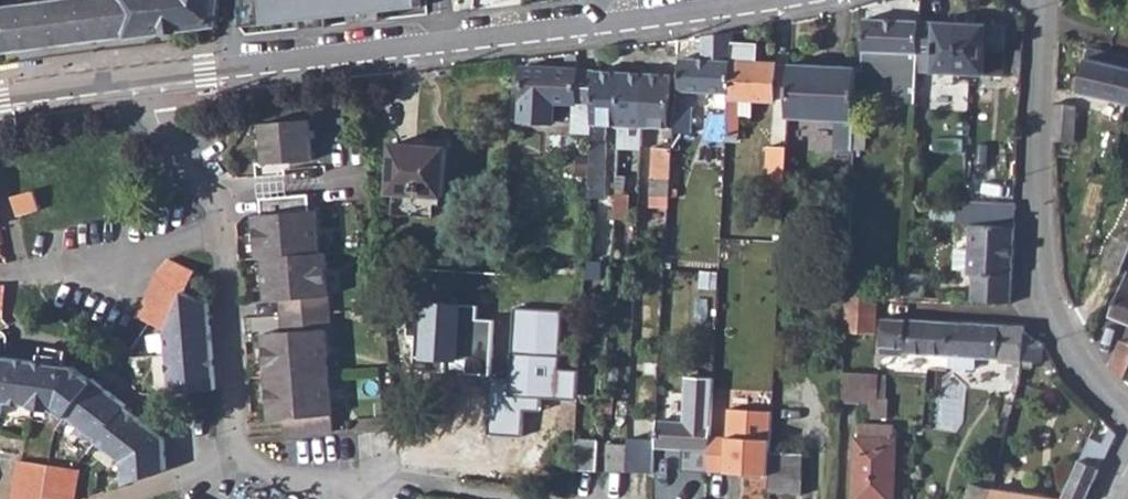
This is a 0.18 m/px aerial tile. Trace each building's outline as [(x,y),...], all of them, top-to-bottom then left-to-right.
[(0,6),(0,51),(218,22),(220,0),(44,0),(0,6)] [(268,24),(419,7),(418,0),(265,0),(268,24)] [(917,71),(920,20),(866,17),(864,50),(890,51),(903,52),(902,75),(908,75),(908,82),(916,82),(917,71)] [(962,22),(920,20),(917,71),(958,74),(962,22)] [(958,74),(1003,76),(1005,25),(962,22),(958,74)] [(703,36),(705,57),(683,56),(682,89),(732,92),(734,42),(734,31),(703,36)] [(729,135),(740,136),(742,98),(774,100),(776,63),(759,61),(759,43),(734,42),(732,92),(729,135)] [(1023,69),(1024,52),(1014,50),(1013,69),(1023,69)] [(1110,52),(1107,63),(1105,62),(1103,73),(1087,69),(1082,92),(1127,103),(1127,99),(1127,56),(1110,52)] [(788,118),(838,121),(836,150),(852,150),(857,67),(791,63),(788,118)] [(593,133),(596,70),(525,66),(521,121),(554,122),(556,102),(577,104),(575,133),(593,133)] [(590,199),(605,198),(606,183),(600,182),(600,175),(605,175),(607,124),(619,124),(623,71),(596,70),(593,133),(590,199)] [(619,124),(642,125),(644,72),(623,71),(619,124)] [(642,125),(670,126),(673,74),(644,72),(642,125)] [(674,150),(683,150),(684,132),(693,133),(694,106),(684,105),(684,99),(677,99),(675,141),(674,150)] [(1056,104),(1054,141),(1075,142),(1077,106),(1056,104)] [(260,177),(289,175),(289,169),(288,161),(317,159),(314,121),(265,124),(268,162),(259,163),(260,177)] [(388,194),(437,198),(442,144),(393,139),(388,194)] [(671,197),(672,189),(674,167),(674,150),(675,141),(666,142),(665,148),(654,148),(652,196),(671,197)] [(617,193),(628,193),(628,177),(637,177),(637,147),(619,146),(617,193)] [(785,181),(786,158),(787,148),(770,147),(768,181),(785,181)] [(674,167),(682,168),(683,150),(674,150),(674,167)] [(671,197),(678,197),(679,189),(672,189),(671,197)] [(616,207),(631,207),(631,193),(628,193),(617,193),(616,207)] [(15,199),(21,217),(41,211),(35,194),(15,199)] [(293,256),(297,256),(323,254),(320,211),(315,211),(313,196),(298,197),(299,213),(289,214),(293,256)] [(257,258),(261,258),(293,256),(289,214),(299,213),(298,197),(262,200),(262,214),(254,215),(257,258)] [(971,217),(971,226),(1015,229),(1015,216),(971,214),(971,217)] [(956,225),(964,226),(964,216),(956,216),(956,225)] [(1012,287),(1012,279),(1015,229),(971,226),(970,253),(956,252),(955,272),(969,273),(969,278),(973,278),(972,303),(1011,305),(1012,287)] [(1121,274),(1127,257),(1127,241),(1120,238),(1108,269),(1121,274)] [(297,256),(299,297),(319,296),(320,311),(332,312),(327,254),(323,254),(297,256)] [(261,258),(264,300),(278,299),(279,314),(320,311),(319,296),(299,297),(297,256),(293,256),(261,258)] [(137,318),(167,332),(169,351),(172,394),(217,391),(211,302),(188,291),(197,272),(171,259),(159,273),(137,318)] [(905,274),(904,299),(922,299),(923,275),(905,274)] [(1127,321),(1127,279),(1114,315),(1127,321)] [(842,333),(856,333),(874,334),(876,297),(844,294),(842,333)] [(489,377),(495,323),(476,321),(478,308),(424,303),(418,370),(489,377)] [(558,370),(561,312),(514,309),(510,391),(491,390),(489,433),(523,434),(524,410),(540,411),(541,396),(578,398),(579,371),(558,370)] [(270,377),(302,375),(299,331),(322,329),(320,311),(279,314),(280,332),(266,333),(270,377)] [(302,375),(331,373),(328,330),(333,329),(332,312),(320,311),(322,329),(299,331),(302,375)] [(947,358),(949,323),(883,320),(881,348),(897,349),(897,355),(947,358)] [(947,358),(1014,361),(1013,366),(1008,366),(1005,379),(1018,382),(1021,367),(1024,333),(1024,330),(1022,327),(949,323),(947,358)] [(842,346),(856,347),(856,333),(842,333),(842,346)] [(1021,367),(1032,368),(1032,362),(1041,363),(1042,345),(1024,333),(1021,367)] [(1112,367),(1126,381),(1127,376),(1127,357),(1117,351),(1112,367)] [(3,412),(5,398),(31,401),(33,403),(55,405),(64,413),(65,412),(96,439),(97,441),(123,463),(124,487),(167,471),(165,441),(124,406),(125,404),(85,371),(84,373),(73,364),(38,359),(0,354),(0,411),(3,412)] [(302,375),(304,418),(322,417),(323,433),(336,432),(331,373),(302,375)] [(270,377),(273,421),(286,420),(287,436),(323,433),(322,417),(304,418),(302,375),(270,377)] [(839,403),(875,406),(876,377),(840,375),(839,403)] [(658,448),(712,451),(716,380),(690,379),(687,425),(660,423),(658,448)] [(1010,412),(1012,404),(1006,403),(1004,410),(1010,412)] [(897,442),(894,441),(894,428),(860,427),(860,440),(857,441),(857,498),(896,498),(897,442)] [(1061,498),(1086,498),(1099,470),(1109,448),(1114,435),(1108,429),(1101,445),(1087,439),(1061,498)] [(575,470),(597,471),(598,446),(576,445),(575,470)] [(628,472),(629,446),(611,445),(610,471),(628,472)] [(656,481),(658,450),(637,449),(635,480),(656,481)] [(769,490),(802,492),(804,451),(771,449),(769,490)] [(10,498),(74,498),(77,466),(24,459),(16,457),(15,463),(10,498)] [(990,491),(968,487),(966,498),(989,498),(990,491)]
